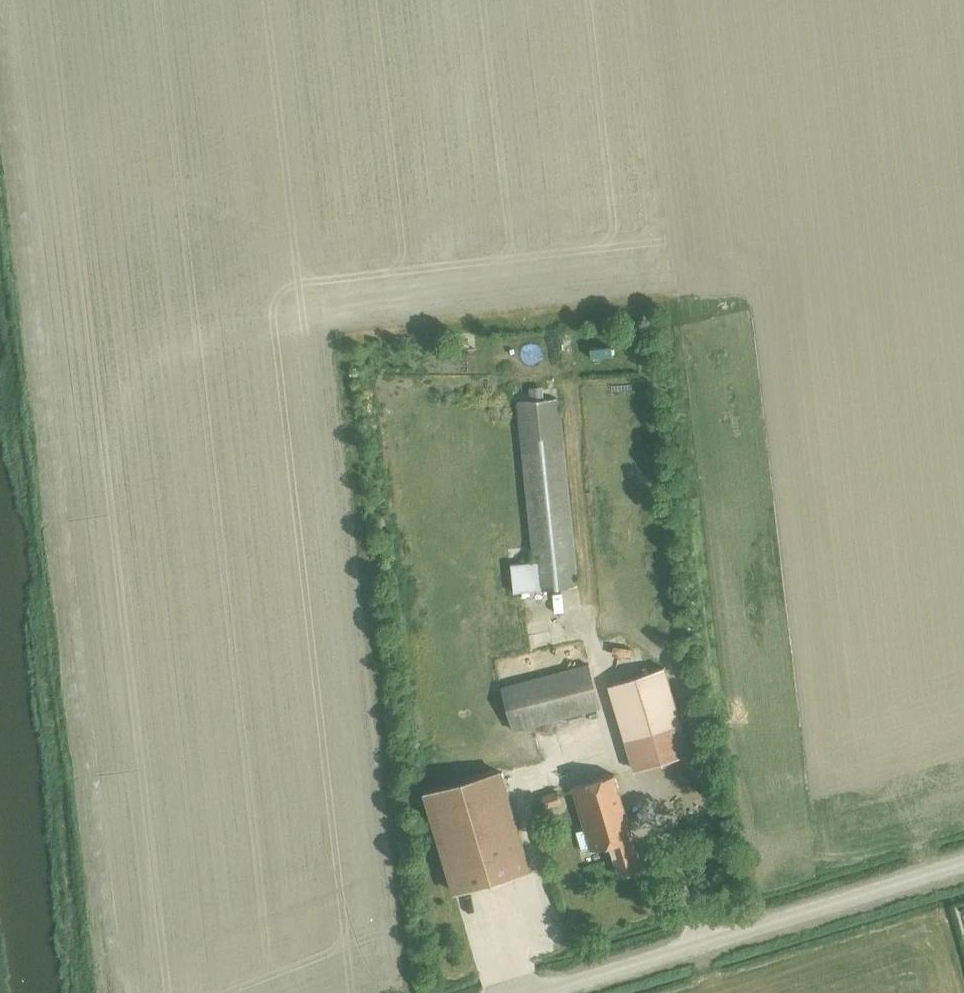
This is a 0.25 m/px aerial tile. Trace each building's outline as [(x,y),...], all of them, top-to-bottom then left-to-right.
[(514,562),(517,590),(580,584),(561,396),(522,400),(537,559),(514,562)] [(497,642),(499,653),(536,646),(534,635),(497,642)] [(503,687),(515,729),(602,703),(589,661),(503,687)] [(609,684),(634,767),(669,757),(661,727),(667,724),(651,671),(609,684)] [(424,794),(453,890),(530,867),(501,771),(424,794)] [(620,872),(643,865),(616,773),(573,786),(592,848),(611,843),(620,872)]
